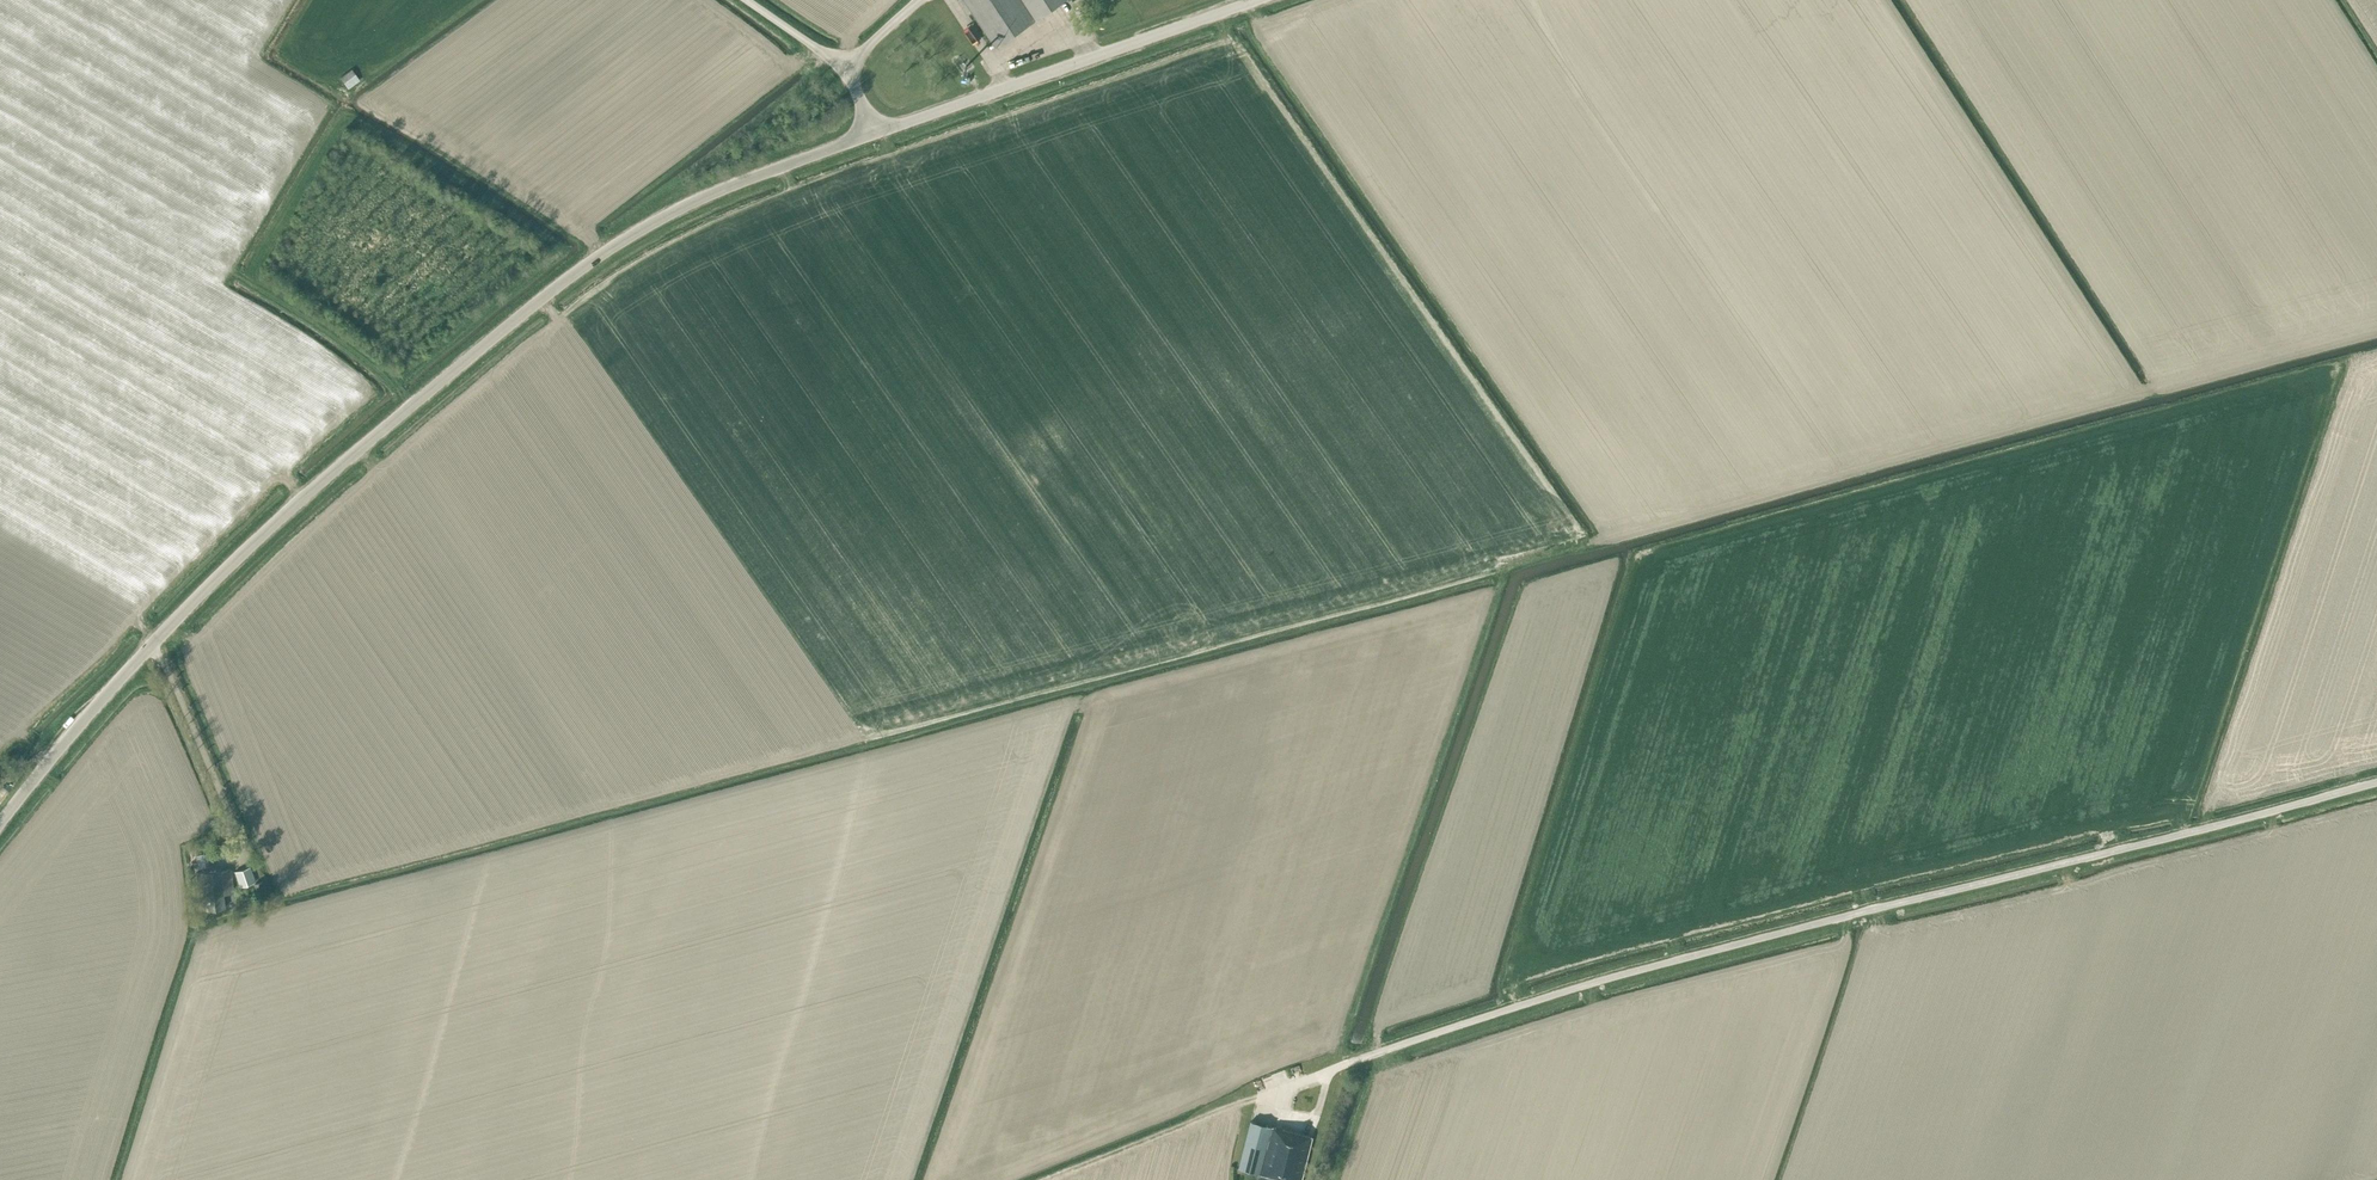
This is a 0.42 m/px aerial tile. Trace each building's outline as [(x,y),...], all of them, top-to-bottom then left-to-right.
[(972,11),(965,0),(958,0),(967,14),(972,11)] [(972,11),(995,45),(1063,0),(965,0),(972,11)] [(199,868),(205,866),(203,853),(196,855),(199,868)] [(240,886),(254,881),(249,866),(235,871),(240,886)] [(233,893),(230,868),(220,869),(196,872),(201,909),(205,909),(224,907),(223,894),(233,893)] [(257,894),(266,891),(262,880),(253,883),(257,894)] [(1309,1149),(1312,1136),(1250,1121),(1238,1168),(1271,1175),(1270,1179),(1301,1179),(1309,1149)]
